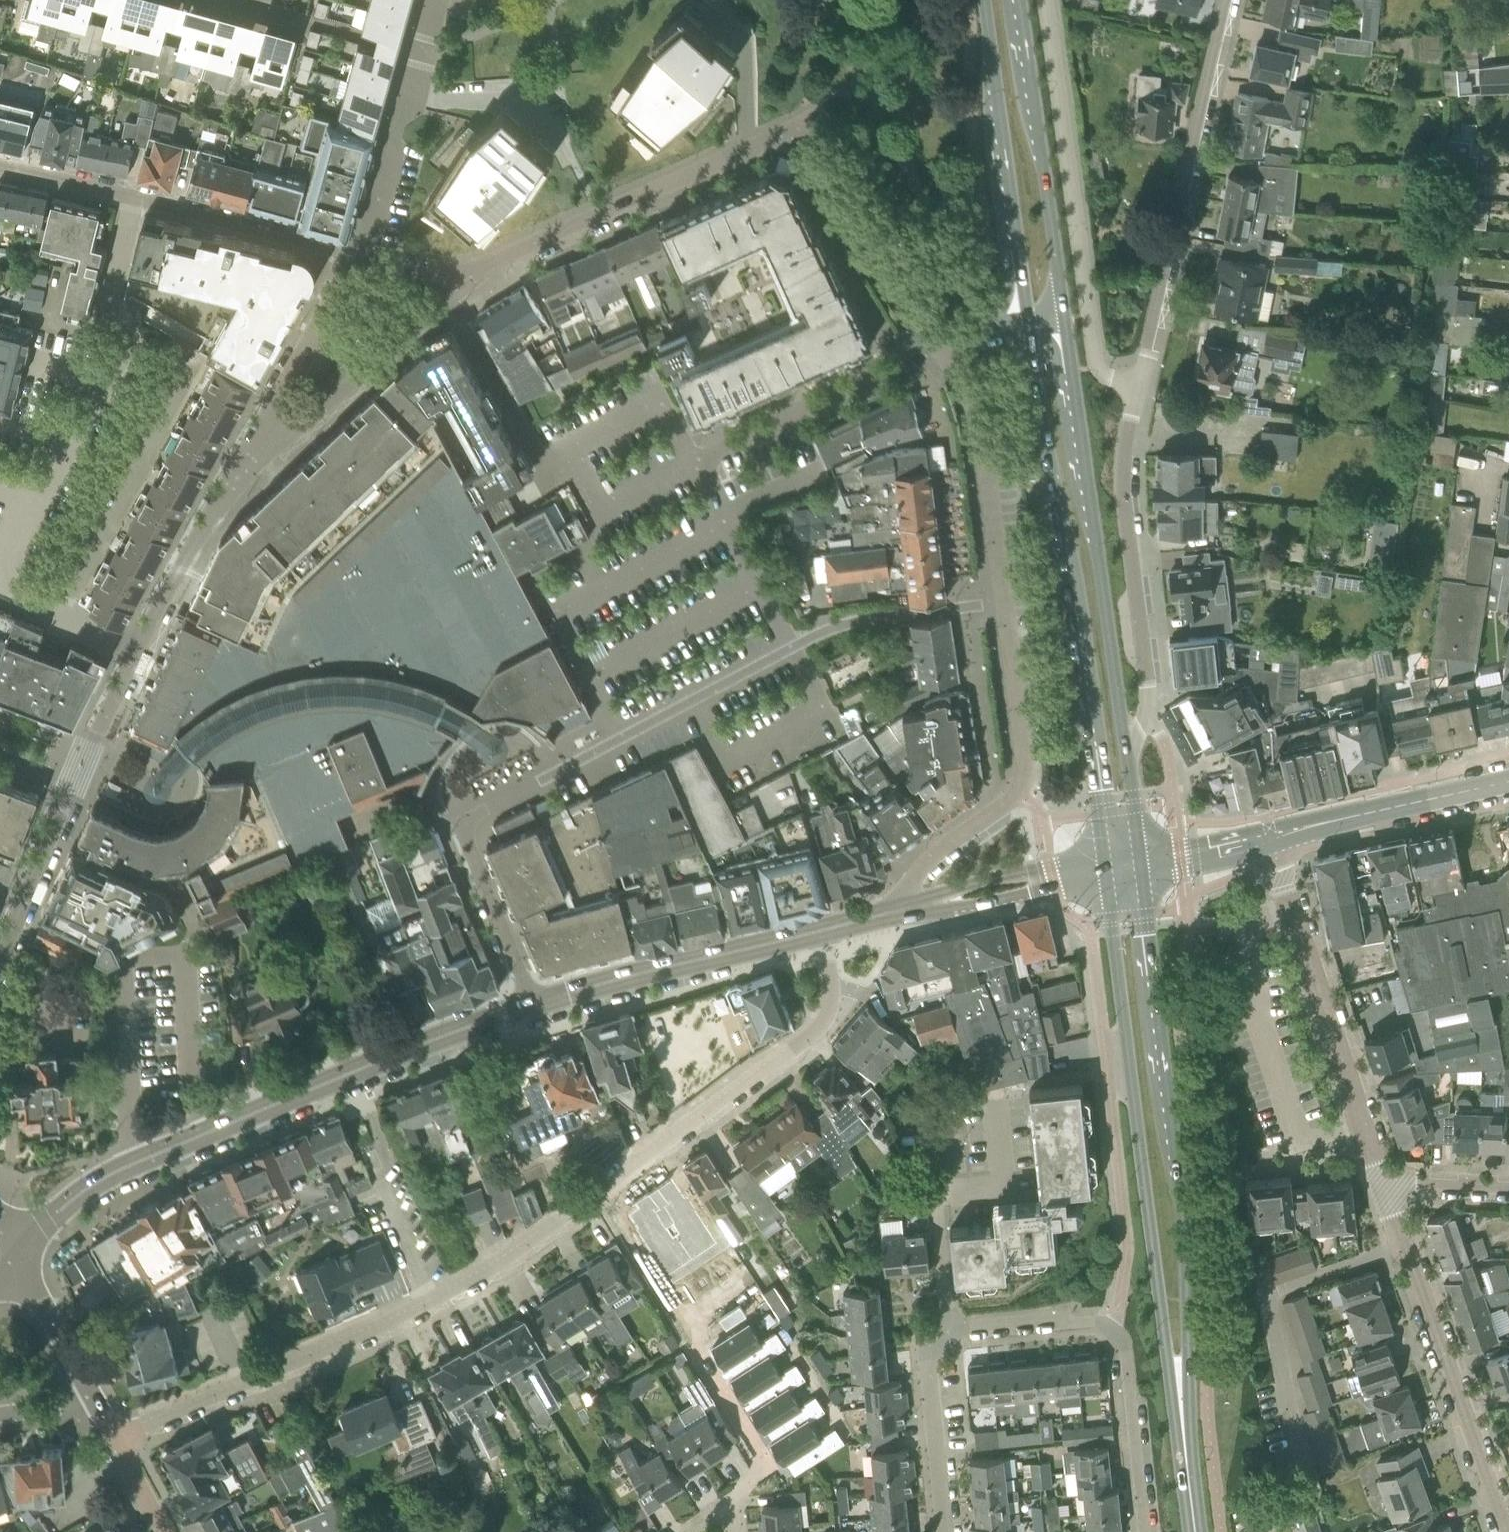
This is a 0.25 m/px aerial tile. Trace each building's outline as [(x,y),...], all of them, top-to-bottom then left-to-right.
[(63,0),(35,0),(35,1),(32,0),(25,0),(20,18),(40,24),(36,38),(38,38),(36,43),(48,47),(50,42),(52,42),(58,19),(63,0)] [(92,0),(63,0),(58,19),(72,23),(69,34),(80,37),(77,49),(89,52),(97,24),(86,22),(92,0)] [(143,0),(115,0),(108,27),(97,24),(89,52),(83,75),(97,79),(103,56),(101,56),(104,44),(115,47),(119,36),(132,40),(143,0)] [(170,5),(152,0),(143,0),(132,40),(148,44),(146,51),(143,51),(142,53),(141,68),(151,69),(163,73),(171,45),(160,42),(170,5)] [(318,0),(314,15),(325,18),(330,3),(318,0)] [(412,1),(408,0),(370,0),(368,9),(407,20),(412,1)] [(1156,4),(1195,13),(1196,9),(1199,10),(1201,0),(1157,0),(1156,4)] [(1328,6),(1303,0),(1266,0),(1262,17),(1282,22),(1295,25),(1299,9),(1326,15),(1328,6)] [(1362,10),(1378,12),(1379,0),(1363,0),(1362,10)] [(407,20),(368,9),(357,6),(352,25),(401,39),(407,20)] [(1376,38),(1378,12),(1362,10),(1360,37),(1373,37),(1376,38)] [(206,60),(218,18),(192,11),(182,48),(171,45),(163,73),(160,84),(168,87),(171,75),(186,79),(193,57),(206,60)] [(711,91),(733,58),(734,57),(684,13),(650,42),(654,45),(608,97),(638,124),(634,128),(651,148),(658,142),(659,142),(715,94),(711,91)] [(234,63),(244,26),(218,18),(206,60),(221,64),(214,87),(237,93),(245,66),(234,63)] [(318,47),(322,32),(310,29),(306,44),(318,47)] [(1320,38),(1300,33),(1280,29),(1277,43),(1278,44),(1277,48),(1257,43),(1254,57),(1251,58),(1249,66),(1251,69),(1250,72),(1287,80),(1293,56),(1309,59),(1311,51),(1316,52),(1320,38)] [(1453,31),(1456,68),(1467,68),(1478,67),(1479,67),(1476,30),(1453,31)] [(281,81),(287,58),(293,39),(266,32),(256,69),(245,66),(237,93),(249,97),(252,85),(264,88),(267,77),(281,81)] [(1347,36),(1345,50),(1371,54),(1373,37),(1360,37),(1347,36)] [(392,72),(398,53),(359,42),(353,61),(392,72)] [(315,56),(304,53),(300,66),(311,70),(315,56)] [(27,59),(25,67),(36,70),(39,63),(27,59)] [(387,91),(392,72),(353,61),(348,80),(387,91)] [(1478,67),(1479,91),(1508,90),(1508,62),(1479,67),(1478,67)] [(39,63),(36,70),(48,74),(50,67),(39,63)] [(308,83),(311,70),(300,66),(296,80),(308,83)] [(1455,94),(1454,68),(1443,69),(1445,94),(1455,94)] [(1140,114),(1138,129),(1170,132),(1173,100),(1184,101),(1188,83),(1170,81),(1168,88),(1158,87),(1159,76),(1139,74),(1137,92),(1138,92),(1136,114),(1140,114)] [(382,109),(387,91),(348,80),(343,98),(382,109)] [(1256,154),(1263,114),(1282,118),(1281,120),(1305,125),(1311,91),(1287,87),(1285,102),(1266,99),(1266,98),(1238,93),(1228,148),(1256,154)] [(305,93),(294,89),(289,104),(301,107),(305,93)] [(1469,93),(1469,101),(1479,102),(1479,92),(1469,93)] [(2,147),(13,100),(0,97),(0,147),(2,147)] [(377,129),(382,109),(343,98),(338,118),(377,129)] [(13,100),(2,147),(24,153),(35,106),(13,100)] [(54,159),(65,112),(67,105),(57,103),(57,105),(48,103),(33,130),(29,147),(44,151),(42,157),(54,159)] [(347,233),(375,132),(377,129),(338,118),(284,103),(274,136),(288,140),(279,170),(277,169),(257,164),(250,190),(254,191),(250,206),(347,233)] [(86,121),(86,117),(87,113),(77,110),(78,108),(67,105),(65,112),(54,159),(65,162),(66,156),(78,159),(86,121)] [(530,191),(554,154),(504,110),(473,137),(470,134),(430,196),(430,197),(425,205),(447,219),(451,215),(481,241),(527,188),(530,191)] [(173,130),(177,115),(158,111),(155,126),(173,130)] [(123,139),(109,136),(102,170),(128,175),(134,145),(147,147),(154,114),(141,112),(138,124),(127,121),(123,139)] [(102,170),(109,136),(97,134),(100,120),(86,117),(86,121),(78,159),(76,165),(102,170)] [(217,132),(220,122),(220,121),(207,118),(204,128),(217,132)] [(1475,139),(1477,122),(1457,121),(1456,131),(1452,130),(1451,137),(1475,139)] [(263,125),(260,133),(273,137),(276,129),(263,125)] [(150,136),(147,147),(139,178),(171,187),(177,162),(186,165),(191,147),(169,141),(170,137),(160,135),(159,139),(150,136)] [(277,169),(285,142),(265,136),(257,164),(277,169)] [(1475,139),(1451,137),(1449,137),(1446,165),(1477,168),(1478,154),(1491,155),(1492,141),(1475,139)] [(250,190),(257,164),(199,147),(187,191),(250,208),(250,206),(254,191),(250,190)] [(1266,151),(1264,163),(1289,164),(1291,154),(1281,151),(1280,154),(1266,151)] [(1439,167),(1440,154),(1428,153),(1428,166),(1439,167)] [(1228,174),(1223,203),(1253,208),(1266,211),(1266,210),(1271,211),(1276,185),(1285,187),(1289,164),(1264,163),(1259,162),(1256,180),(1248,178),(1228,174)] [(790,179),(789,178),(789,177),(788,176),(787,174),(785,173),(783,172),(782,171),(780,171),(778,171),(775,171),(774,171),(772,172),(771,171),(771,173),(658,223),(658,224),(660,223),(686,281),(684,282),(703,325),(659,344),(695,422),(871,343),(843,280),(841,281),(829,255),(827,256),(816,230),(814,231),(802,205),(801,206),(800,203),(790,180),(790,179)] [(24,187),(0,182),(0,216),(17,219),(24,187)] [(43,224),(49,192),(24,187),(17,219),(43,224)] [(53,198),(48,217),(42,242),(79,251),(76,264),(86,267),(91,244),(93,245),(101,210),(53,198)] [(1487,200),(1468,199),(1468,200),(1442,199),(1441,222),(1460,223),(1460,225),(1485,228),(1486,218),(1487,218),(1488,212),(1487,212),(1487,200)] [(1223,203),(1218,229),(1225,231),(1223,244),(1242,248),(1269,253),(1271,239),(1248,234),(1253,208),(1223,203)] [(284,334),(313,282),(315,276),(315,269),(313,265),(313,264),(309,259),(300,254),(243,240),(204,230),(144,216),(131,271),(126,293),(132,296),(184,324),(205,336),(198,349),(198,350),(208,355),(212,358),(257,383),(284,334)] [(675,302),(657,263),(672,256),(671,254),(672,254),(659,224),(658,224),(658,223),(630,236),(660,301),(661,301),(664,307),(675,302)] [(1438,224),(1435,250),(1454,252),(1457,226),(1438,224)] [(660,301),(630,236),(605,247),(606,247),(605,247),(619,280),(620,280),(634,273),(650,306),(660,301)] [(96,291),(106,248),(93,245),(91,244),(86,267),(76,264),(73,263),(62,309),(87,315),(93,291),(96,291)] [(625,294),(619,280),(605,247),(565,265),(584,310),(588,308),(593,321),(605,316),(600,304),(625,294)] [(1435,250),(1432,280),(1456,282),(1457,271),(1470,272),(1472,253),(1454,252),(1435,250)] [(1312,274),(1313,258),(1277,255),(1276,272),(1312,274)] [(1273,291),(1261,288),(1265,268),(1220,258),(1216,276),(1222,277),(1216,308),(1255,316),(1267,318),(1273,291)] [(584,310),(565,265),(538,276),(551,305),(558,321),(573,314),(584,310)] [(30,269),(28,280),(46,284),(48,273),(30,269)] [(1456,283),(1456,282),(1432,280),(1429,309),(1455,312),(1458,283),(1456,283)] [(27,285),(23,306),(41,309),(45,289),(27,285)] [(486,324),(478,328),(479,330),(481,330),(483,334),(482,334),(486,342),(485,343),(489,349),(487,350),(495,363),(496,362),(498,366),(497,367),(510,390),(511,389),(514,393),(512,393),(518,403),(554,388),(526,342),(550,327),(534,302),(524,285),(502,298),(479,312),(486,324)] [(1454,313),(1455,312),(1429,309),(1426,341),(1478,346),(1481,315),(1454,313)] [(21,314),(0,310),(0,409),(12,412),(33,330),(18,326),(21,314)] [(597,343),(598,343),(607,364),(647,347),(638,325),(597,343)] [(1261,351),(1261,352),(1291,359),(1296,335),(1266,329),(1261,351)] [(423,349),(397,371),(438,415),(434,418),(479,501),(490,495),(504,487),(529,473),(528,471),(515,448),(514,446),(474,374),(473,371),(453,335),(451,332),(424,347),(423,349)] [(167,347),(170,349),(185,357),(190,347),(173,338),(167,347)] [(1203,342),(1195,383),(1214,387),(1245,393),(1247,394),(1252,390),(1254,377),(1253,374),(1257,355),(1260,356),(1261,352),(1261,351),(1250,349),(1236,346),(1236,349),(1203,342)] [(607,364),(598,343),(597,343),(565,357),(575,378),(607,364)] [(1424,356),(1422,370),(1445,372),(1446,359),(1424,356)] [(208,393),(202,404),(235,421),(253,388),(251,388),(243,403),(240,401),(249,384),(217,366),(203,391),(208,393)] [(1442,397),(1445,372),(1422,370),(1419,395),(1442,397)] [(269,574),(351,496),(434,417),(434,418),(438,415),(397,371),(221,540),(187,612),(222,629),(225,623),(242,631),(269,574)] [(862,449),(903,437),(922,432),(911,391),(892,400),(814,436),(827,465),(836,462),(862,449)] [(198,489),(235,421),(202,404),(197,414),(192,412),(166,459),(171,461),(165,472),(198,489)] [(1414,413),(1413,429),(1442,432),(1444,417),(1414,413)] [(492,527),(434,418),(434,417),(351,496),(269,574),(242,631),(225,623),(222,629),(201,676),(190,701),(175,732),(180,737),(181,738),(182,737),(181,736),(180,734),(200,717),(201,718),(203,717),(202,716),(224,701),(225,703),(226,702),(227,701),(226,700),(250,689),(250,690),(253,689),(252,688),(277,679),(277,680),(280,679),(280,678),(305,673),(305,674),(308,673),(308,672),(334,670),(334,671),(336,671),(336,669),(363,670),(363,671),(365,671),(365,670),(391,674),(391,675),(393,676),(394,675),(419,681),(419,683),(421,683),(422,682),(446,692),(445,693),(446,694),(445,695),(446,696),(447,694),(448,695),(448,693),(471,706),(483,714),(505,711),(508,711),(527,716),(530,717),(546,729),(554,737),(556,735),(555,734),(592,715),(515,571),(492,527)] [(1262,428),(1260,455),(1296,458),(1298,432),(1262,428)] [(1412,450),(1411,460),(1453,465),(1456,435),(1415,430),(1412,450)] [(135,448),(118,438),(113,448),(130,457),(135,448)] [(929,468),(926,445),(904,448),(892,450),(861,460),(835,473),(842,491),(866,488),(864,476),(929,468)] [(1158,481),(1155,481),(1155,500),(1158,500),(1201,499),(1202,499),(1202,482),(1215,482),(1215,455),(1197,455),(1197,454),(1178,454),(1158,454),(1158,481)] [(932,494),(929,469),(929,468),(864,476),(866,488),(842,491),(847,504),(849,503),(932,494)] [(161,558),(198,489),(165,472),(160,482),(155,480),(129,527),(134,530),(128,540),(161,558)] [(935,519),(932,494),(849,503),(852,530),(901,524),(935,519)] [(1201,499),(1158,500),(1158,533),(1201,532),(1218,532),(1218,519),(1201,519),(1201,499)] [(1432,645),(1431,654),(1444,655),(1450,656),(1450,658),(1461,659),(1477,660),(1484,606),(1496,607),(1502,572),(1505,555),(1492,553),(1494,534),(1471,531),(1475,503),(1451,500),(1448,527),(1446,544),(1440,589),(1432,645)] [(793,506),(796,538),(827,535),(823,503),(793,506)] [(99,514),(82,505),(77,515),(94,524),(99,514)] [(589,536),(578,515),(556,526),(545,505),(526,515),(547,554),(565,545),(567,548),(589,536)] [(1496,537),(1508,539),(1508,513),(1500,512),(1496,537)] [(547,554),(526,515),(516,521),(513,515),(496,525),(492,527),(515,571),(530,563),(533,568),(549,560),(547,554)] [(942,572),(935,520),(935,519),(901,524),(902,534),(889,536),(890,543),(825,551),(829,579),(850,576),(850,577),(871,574),(872,584),(889,582),(889,579),(942,572)] [(1371,542),(1368,570),(1392,573),(1398,522),(1378,519),(1375,542),(1371,542)] [(1292,539),(1290,556),(1305,558),(1307,540),(1292,539)] [(123,627),(161,558),(128,540),(122,551),(118,548),(92,595),(97,598),(91,609),(123,627)] [(1308,540),(1307,564),(1352,565),(1353,542),(1308,540)] [(1214,607),(1210,575),(1225,573),(1223,558),(1209,559),(1208,551),(1183,554),(1185,568),(1170,570),(1170,573),(1167,575),(1168,585),(1172,587),(1173,596),(1180,596),(1182,613),(1190,612),(1192,631),(1231,627),(1228,606),(1214,607)] [(1502,572),(1496,607),(1506,609),(1508,592),(1508,554),(1505,555),(1502,572)] [(54,577),(45,572),(40,582),(49,587),(54,577)] [(945,598),(942,572),(889,579),(889,582),(872,584),(871,574),(850,577),(850,576),(829,579),(832,601),(866,597),(865,589),(884,586),(884,590),(902,588),(903,590),(909,589),(911,602),(945,598)] [(5,697),(6,694),(30,702),(28,706),(47,713),(47,712),(74,723),(100,672),(100,673),(108,657),(73,642),(72,643),(67,657),(66,657),(65,660),(38,650),(38,649),(37,648),(36,649),(44,629),(15,617),(0,610),(0,695),(5,697)] [(190,701),(201,676),(222,629),(187,612),(131,730),(154,740),(150,749),(160,756),(178,736),(179,737),(180,737),(175,732),(190,701)] [(899,651),(867,668),(873,679),(903,663),(916,658),(916,657),(954,651),(949,617),(911,623),(915,649),(900,655),(899,651)] [(1241,686),(1246,696),(1265,697),(1297,699),(1298,687),(1298,665),(1298,646),(1242,640),(1242,641),(1235,640),(1235,639),(1232,638),(1216,634),(1169,638),(1170,645),(1174,681),(1185,680),(1193,679),(1193,678),(1202,677),(1202,680),(1212,679),(1212,676),(1221,675),(1223,693),(1228,693),(1241,686)] [(1399,654),(1390,656),(1388,645),(1374,646),(1371,647),(1374,668),(1377,681),(1403,677),(1399,654)] [(1374,668),(1371,647),(1357,650),(1362,671),(1374,668)] [(1362,671),(1357,650),(1346,653),(1351,674),(1362,671)] [(903,697),(883,707),(888,716),(907,706),(906,703),(914,699),(932,691),(928,682),(958,678),(954,651),(916,657),(916,658),(920,681),(900,690),(903,697)] [(1351,674),(1346,653),(1335,656),(1340,677),(1351,674)] [(1445,667),(1444,655),(1431,654),(1429,672),(1428,691),(1424,691),(1436,743),(1455,739),(1446,697),(1450,697),(1447,683),(1445,667)] [(1474,679),(1477,660),(1450,658),(1450,656),(1444,655),(1445,667),(1447,683),(1450,697),(1446,697),(1455,739),(1477,734),(1465,681),(1474,679)] [(1340,677),(1335,656),(1323,659),(1329,679),(1340,677)] [(1329,679),(1323,659),(1314,661),(1312,662),(1317,682),(1329,679)] [(1317,682),(1312,662),(1298,665),(1298,687),(1317,682)] [(1508,728),(1501,696),(1488,699),(1484,684),(1473,687),(1483,733),(1508,728)] [(1259,721),(1269,716),(1265,697),(1246,696),(1241,686),(1228,693),(1223,693),(1221,693),(1190,691),(1191,694),(1179,700),(1203,746),(1205,745),(1215,740),(1216,741),(1218,741),(1220,745),(1249,730),(1248,727),(1252,725),(1254,727),(1254,729),(1260,726),(1259,721)] [(969,759),(967,748),(977,746),(969,694),(961,690),(936,694),(927,697),(928,709),(903,713),(903,715),(890,722),(898,738),(905,737),(906,739),(881,755),(906,790),(910,787),(913,792),(934,822),(974,794),(974,793),(980,788),(983,780),(979,758),(969,759)] [(1416,711),(1391,716),(1394,729),(1399,752),(1436,744),(1436,743),(1424,691),(1412,694),(1416,711)] [(422,784),(429,767),(430,765),(441,748),(443,746),(457,732),(458,731),(459,730),(456,729),(436,719),(437,717),(436,717),(437,715),(436,715),(435,716),(434,716),(434,717),(413,709),(413,708),(412,707),(411,707),(410,708),(388,702),(388,701),(386,700),(386,702),(363,698),(363,697),(361,697),(360,698),(338,698),(337,696),(335,696),(335,698),(312,700),(312,699),(309,699),(310,700),(287,705),(287,704),(284,705),(285,706),(263,714),(263,712),(260,713),(261,714),(240,725),(240,724),(237,725),(238,726),(219,738),(218,737),(216,739),(217,740),(199,755),(198,754),(196,753),(195,754),(197,755),(196,755),(199,759),(200,758),(210,775),(211,778),(208,797),(207,799),(197,815),(196,816),(180,827),(178,828),(159,832),(157,832),(138,827),(121,819),(122,819),(93,805),(80,834),(81,834),(75,845),(115,864),(165,886),(190,873),(205,903),(241,888),(348,843),(337,815),(420,780),(419,783),(422,784)] [(1297,699),(1265,697),(1269,716),(1271,722),(1282,720),(1280,713),(1312,704),(1311,697),(1297,699)] [(1388,755),(1383,733),(1376,705),(1364,708),(1362,698),(1327,706),(1330,720),(1336,748),(1340,747),(1349,783),(1377,776),(1372,758),(1388,755)] [(841,713),(847,728),(863,722),(857,707),(841,713)] [(1271,722),(1269,716),(1259,721),(1260,726),(1263,740),(1255,742),(1262,767),(1270,802),(1290,797),(1271,722)] [(1329,720),(1274,733),(1290,797),(1333,787),(1349,783),(1340,747),(1336,748),(1330,720),(1329,720)] [(906,790),(881,755),(881,756),(863,729),(850,737),(849,736),(838,742),(838,743),(835,744),(834,744),(870,795),(860,802),(877,830),(891,853),(934,822),(913,792),(910,787),(906,790)] [(1262,767),(1255,742),(1228,748),(1243,809),(1270,803),(1270,802),(1262,767)] [(700,751),(667,766),(686,810),(701,845),(705,853),(707,855),(746,837),(733,812),(728,802),(727,801),(725,798),(716,780),(700,751)] [(804,764),(810,774),(830,762),(824,753),(804,764)] [(664,759),(635,772),(638,780),(662,857),(701,845),(686,810),(667,766),(664,759)] [(613,783),(592,792),(604,836),(614,872),(655,859),(668,898),(645,903),(656,947),(678,942),(674,922),(670,907),(671,906),(676,905),(673,893),(669,881),(662,857),(638,780),(635,772),(626,777),(613,783)] [(1207,802),(1227,797),(1221,775),(1201,780),(1207,802)] [(35,794),(0,781),(0,815),(26,825),(37,798),(38,795),(35,794)] [(500,839),(486,845),(520,922),(529,943),(541,969),(541,970),(633,946),(626,918),(620,894),(619,894),(616,880),(614,872),(604,836),(592,792),(560,808),(541,818),(534,805),(533,804),(493,824),(500,839)] [(857,798),(847,804),(833,808),(835,815),(835,814),(853,878),(854,878),(855,885),(856,884),(855,884),(858,883),(866,875),(874,873),(878,874),(884,873),(881,862),(892,856),(891,853),(877,830),(860,802),(857,798)] [(853,878),(835,814),(835,815),(833,808),(828,800),(821,803),(823,810),(812,815),(821,852),(832,891),(855,885),(854,878),(853,878)] [(751,802),(733,812),(746,837),(754,853),(758,870),(759,870),(771,867),(778,899),(783,918),(823,909),(821,903),(830,901),(825,882),(812,842),(802,812),(786,819),(790,826),(767,836),(751,802)] [(26,825),(0,815),(0,844),(16,850),(16,851),(17,851),(17,850),(19,850),(25,834),(23,832),(26,825)] [(416,891),(417,891),(412,879),(432,871),(448,865),(447,862),(445,863),(441,852),(443,851),(434,828),(433,828),(428,815),(391,828),(400,849),(378,858),(393,896),(391,897),(390,896),(363,906),(364,908),(355,912),(379,974),(382,972),(389,990),(386,991),(392,1007),(400,1026),(431,1013),(424,994),(417,979),(424,976),(431,992),(438,1010),(462,1001),(445,962),(438,957),(431,942),(432,942),(428,931),(432,930),(416,891)] [(1479,882),(1477,877),(1463,880),(1459,864),(1461,864),(1461,859),(1458,860),(1452,829),(1408,838),(1426,921),(1397,927),(1401,947),(1393,949),(1410,1009),(1426,1005),(1487,992),(1494,1021),(1496,1021),(1508,1018),(1508,995),(1507,988),(1508,988),(1508,875),(1479,882)] [(746,837),(707,855),(718,878),(719,883),(726,910),(731,930),(771,920),(762,885),(759,870),(758,870),(754,853),(746,837)] [(1417,900),(1408,858),(1404,839),(1385,843),(1399,908),(1410,905),(1409,902),(1417,900)] [(1399,908),(1385,843),(1366,847),(1374,882),(1381,881),(1388,910),(1399,908)] [(16,851),(16,850),(0,844),(0,890),(2,891),(6,879),(5,878),(16,851)] [(329,854),(350,903),(366,897),(356,872),(361,870),(350,844),(329,854)] [(165,886),(115,864),(75,845),(48,902),(51,903),(44,915),(112,949),(179,916),(165,886)] [(1351,863),(1361,861),(1358,848),(1316,857),(1313,861),(1317,880),(1353,873),(1351,863)] [(472,922),(464,905),(457,887),(453,878),(453,876),(437,883),(432,871),(412,879),(417,891),(416,891),(432,930),(428,931),(432,942),(431,942),(438,957),(445,962),(462,1001),(500,986),(472,922)] [(1354,880),(1353,873),(1317,880),(1321,899),(1374,889),(1372,877),(1354,880)] [(693,875),(669,881),(673,893),(676,905),(680,921),(684,941),(725,931),(720,912),(712,880),(711,875),(694,879),(693,875)] [(1376,901),(1374,889),(1321,899),(1325,920),(1360,913),(1359,904),(1376,901)] [(632,891),(620,894),(626,918),(633,946),(635,952),(656,947),(645,903),(641,904),(640,897),(635,898),(632,891)] [(233,892),(206,904),(205,904),(216,930),(244,919),(233,892)] [(1384,936),(1380,918),(1378,910),(1360,913),(1325,920),(1330,943),(1358,937),(1359,942),(1384,936)] [(1058,963),(1046,912),(1046,911),(1014,918),(1022,951),(1023,955),(1045,950),(1049,965),(1058,963)] [(45,916),(43,915),(35,940),(76,960),(76,959),(87,964),(98,943),(45,916)] [(1002,920),(965,929),(977,972),(988,969),(989,973),(998,971),(1008,1011),(1020,1053),(1021,1053),(1047,1047),(1033,988),(1020,991),(1007,939),(1003,923),(1002,920)] [(965,929),(941,935),(949,967),(951,966),(956,985),(953,986),(943,990),(947,1003),(960,1041),(978,1089),(998,1083),(1003,1082),(1029,1078),(1028,1076),(1021,1053),(1020,1053),(1008,1011),(998,971),(989,973),(988,969),(977,972),(965,929)] [(886,968),(881,969),(890,1005),(897,1003),(943,990),(953,986),(956,985),(951,966),(949,967),(941,935),(915,941),(893,946),(884,963),(886,968)] [(1383,958),(1341,970),(1344,983),(1387,971),(1383,958)] [(249,1009),(232,1012),(236,1038),(253,1035),(253,1034),(252,1029),(259,1026),(260,1023),(274,1017),(277,1024),(271,1027),(276,1038),(300,1028),(300,1026),(301,1025),(298,1016),(296,1017),(292,1008),(302,1004),(302,1003),(303,1003),(304,1002),(305,1001),(306,1001),(306,1000),(307,999),(307,998),(308,998),(308,997),(308,996),(308,995),(308,994),(308,993),(308,992),(308,991),(307,990),(307,989),(307,988),(306,988),(305,987),(305,986),(304,986),(303,985),(302,985),(301,985),(300,984),(299,984),(298,984),(297,984),(296,985),(295,985),(293,986),(292,985),(283,988),(275,969),(253,978),(253,979),(243,984),(253,1008),(249,1009)] [(1077,990),(1074,970),(1063,971),(1066,992),(1077,990)] [(744,1025),(748,1035),(752,1045),(766,1040),(763,1031),(790,1020),(771,973),(741,985),(736,984),(729,986),(726,990),(734,1010),(740,1008),(741,1010),(749,1007),(755,1021),(744,1025)] [(1504,1066),(1496,1021),(1494,1021),(1487,992),(1426,1005),(1430,1024),(1432,1031),(1437,1053),(1438,1059),(1442,1058),(1455,1056),(1457,1069),(1504,1066)] [(947,1003),(913,1013),(921,1041),(940,1036),(943,1046),(960,1041),(947,1003)] [(916,1049),(886,1022),(868,1006),(869,1005),(867,1004),(865,1005),(866,1006),(849,1024),(875,1047),(890,1059),(896,1052),(905,1061),(916,1049)] [(1049,1039),(1064,1035),(1058,1010),(1043,1013),(1049,1039)] [(643,1044),(638,1030),(632,1011),(608,1019),(617,1051),(616,1051),(617,1056),(622,1055),(622,1054),(621,1051),(643,1044)] [(629,1070),(625,1057),(624,1053),(622,1054),(622,1055),(617,1056),(616,1051),(617,1051),(608,1019),(583,1026),(588,1045),(598,1077),(602,1076),(609,1097),(615,1095),(634,1108),(638,1120),(646,1117),(633,1082),(635,1081),(631,1069),(630,1069),(629,1070)] [(875,1047),(849,1024),(833,1043),(832,1042),(831,1044),(833,1046),(833,1045),(875,1082),(883,1072),(881,1070),(890,1059),(875,1047)] [(1367,1043),(1364,1044),(1368,1054),(1370,1054),(1374,1065),(1376,1064),(1378,1072),(1394,1067),(1410,1062),(1406,1050),(1415,1047),(1408,1027),(1408,1026),(1400,1029),(1385,1034),(1366,1040),(1367,1043)] [(508,1094),(491,1101),(511,1149),(512,1148),(511,1145),(517,1142),(523,1156),(540,1149),(534,1135),(562,1124),(563,1125),(564,1124),(564,1123),(581,1116),(577,1107),(580,1106),(579,1103),(598,1095),(590,1075),(582,1056),(581,1056),(575,1059),(572,1050),(558,1056),(557,1056),(556,1056),(555,1053),(549,1051),(535,1056),(536,1060),(519,1067),(517,1070),(520,1076),(514,1078),(520,1093),(526,1090),(526,1092),(517,1096),(515,1092),(510,1094),(509,1092),(508,1093),(508,1094)] [(28,1129),(41,1128),(44,1125),(63,1123),(63,1116),(81,1115),(80,1095),(82,1095),(79,1055),(57,1057),(56,1053),(29,1055),(29,1062),(12,1063),(15,1100),(23,1100),(25,1127),(28,1129)] [(1445,1069),(1442,1058),(1438,1059),(1437,1053),(1415,1060),(1419,1071),(1439,1070),(1445,1069)] [(633,1055),(625,1057),(629,1070),(630,1069),(631,1069),(636,1067),(633,1055)] [(860,1092),(853,1083),(840,1067),(838,1069),(835,1065),(829,1069),(828,1067),(812,1080),(826,1107),(825,1108),(837,1130),(837,1132),(860,1114),(857,1111),(861,1109),(866,1116),(884,1101),(870,1085),(860,1092)] [(476,1097),(471,1085),(464,1067),(442,1075),(472,1151),(473,1151),(486,1146),(479,1130),(476,1131),(470,1118),(477,1115),(471,1098),(476,1097)] [(1425,1107),(1417,1083),(1426,1080),(1441,1076),(1439,1070),(1419,1071),(1413,1071),(1410,1072),(1385,1081),(1389,1093),(1384,1094),(1392,1118),(1425,1107)] [(472,1151),(442,1075),(421,1083),(420,1083),(433,1118),(444,1144),(450,1160),(472,1151)] [(444,1144),(433,1118),(420,1083),(419,1083),(420,1084),(383,1098),(383,1097),(381,1098),(382,1100),(408,1166),(418,1189),(431,1184),(416,1145),(425,1142),(428,1149),(444,1144)] [(1058,1249),(1054,1215),(1077,1213),(1083,1206),(1076,1200),(1067,1201),(1066,1191),(1093,1188),(1082,1083),(1029,1089),(1031,1107),(1037,1109),(1047,1203),(1000,1208),(1002,1228),(968,1231),(968,1225),(949,1227),(955,1280),(1008,1274),(1006,1254),(1058,1249)] [(1504,1141),(1506,1108),(1493,1108),(1493,1092),(1481,1091),(1480,1111),(1479,1146),(1504,1147),(1504,1141)] [(1479,1146),(1480,1111),(1471,1111),(1472,1103),(1471,1101),(1471,1100),(1470,1099),(1469,1098),(1468,1097),(1467,1096),(1465,1096),(1464,1096),(1462,1096),(1461,1096),(1459,1097),(1458,1097),(1457,1098),(1456,1100),(1455,1102),(1455,1111),(1450,1112),(1443,1113),(1442,1141),(1453,1142),(1453,1145),(1479,1146)] [(1443,1113),(1450,1112),(1450,1099),(1425,1107),(1392,1118),(1400,1143),(1429,1133),(1431,1141),(1442,1141),(1443,1113)] [(796,1103),(765,1125),(788,1156),(818,1134),(808,1119),(796,1103)] [(338,1116),(308,1129),(321,1160),(323,1164),(332,1161),(343,1186),(355,1179),(354,1176),(349,1179),(349,1178),(344,1166),(357,1160),(338,1116)] [(765,1125),(735,1148),(747,1164),(757,1178),(769,1194),(799,1172),(788,1156),(765,1125)] [(231,1162),(190,1179),(194,1187),(206,1214),(219,1243),(226,1257),(227,1256),(226,1254),(232,1250),(236,1259),(270,1242),(311,1223),(321,1218),(324,1226),(355,1213),(351,1204),(322,1217),(318,1208),(348,1195),(354,1193),(372,1185),(368,1174),(355,1179),(343,1186),(332,1161),(323,1164),(321,1160),(308,1129),(277,1142),(266,1147),(233,1161),(231,1162)] [(854,1164),(837,1132),(837,1130),(823,1140),(845,1171),(854,1164)] [(496,1142),(486,1146),(473,1151),(481,1173),(494,1206),(514,1198),(513,1194),(509,1184),(510,1183),(496,1142)] [(727,1210),(718,1195),(730,1187),(706,1149),(684,1162),(700,1187),(697,1189),(731,1244),(742,1237),(725,1211),(727,1210)] [(900,1162),(876,1182),(883,1190),(909,1173),(900,1162)] [(459,1181),(457,1173),(419,1189),(429,1211),(465,1198),(459,1181)] [(636,1208),(627,1214),(636,1229),(635,1230),(666,1278),(667,1276),(672,1283),(731,1244),(726,1237),(717,1243),(686,1196),(685,1198),(670,1175),(632,1201),(636,1208)] [(1310,1217),(1307,1188),(1292,1190),(1290,1176),(1246,1180),(1250,1224),(1295,1220),(1295,1218),(1310,1217)] [(1356,1223),(1351,1179),(1307,1184),(1307,1188),(1310,1217),(1311,1228),(1356,1223)] [(475,1221),(492,1214),(481,1186),(464,1193),(475,1221)] [(95,1245),(94,1247),(99,1253),(97,1254),(124,1297),(124,1298),(126,1301),(143,1290),(145,1288),(146,1290),(156,1287),(178,1273),(181,1277),(226,1257),(219,1243),(206,1214),(194,1187),(184,1193),(179,1192),(166,1200),(168,1202),(162,1206),(159,1202),(155,1201),(143,1208),(142,1212),(101,1239),(101,1240),(95,1245)] [(543,1213),(534,1191),(533,1187),(513,1194),(514,1198),(515,1198),(526,1225),(543,1213)] [(741,1198),(760,1228),(775,1217),(755,1188),(741,1198)] [(1467,1246),(1461,1230),(1455,1211),(1427,1220),(1443,1268),(1447,1267),(1472,1259),(1488,1253),(1483,1240),(1467,1246)] [(929,1266),(925,1232),(903,1234),(907,1274),(919,1273),(918,1267),(929,1266)] [(857,1233),(842,1241),(848,1253),(863,1245),(857,1233)] [(907,1274),(903,1234),(881,1236),(882,1243),(873,1244),(875,1260),(884,1259),(885,1271),(895,1270),(896,1275),(907,1274)] [(304,1287),(315,1314),(352,1298),(348,1287),(365,1280),(367,1285),(394,1274),(379,1240),(353,1251),(353,1252),(336,1259),(334,1256),(292,1274),(299,1290),(304,1287)] [(1308,1245),(1255,1263),(1263,1286),(1316,1268),(1308,1245)] [(643,1285),(625,1256),(615,1262),(609,1252),(602,1256),(600,1253),(586,1262),(597,1280),(598,1280),(609,1299),(610,1299),(629,1287),(632,1292),(643,1285)] [(1472,1259),(1447,1267),(1451,1279),(1444,1282),(1448,1296),(1464,1291),(1463,1289),(1467,1288),(1470,1297),(1482,1293),(1482,1292),(1508,1284),(1508,1277),(1504,1260),(1497,1261),(1475,1268),(1472,1259)] [(1338,1282),(1344,1300),(1345,1301),(1380,1289),(1373,1270),(1338,1282)] [(633,1335),(610,1299),(609,1299),(598,1280),(597,1280),(587,1286),(581,1277),(561,1289),(581,1323),(601,1311),(604,1315),(603,1319),(618,1344),(633,1335)] [(197,1311),(188,1289),(183,1278),(136,1300),(131,1302),(137,1326),(123,1329),(131,1360),(129,1361),(129,1364),(124,1365),(121,1371),(122,1378),(128,1381),(133,1380),(134,1383),(178,1372),(178,1370),(188,1367),(183,1346),(173,1349),(169,1334),(164,1335),(160,1321),(197,1311)] [(866,1280),(850,1282),(851,1290),(843,1291),(845,1313),(886,1309),(885,1298),(880,1298),(879,1288),(867,1289),(866,1280)] [(1464,1291),(1448,1296),(1466,1349),(1485,1342),(1498,1337),(1496,1333),(1487,1305),(1508,1300),(1505,1288),(1483,1293),(1482,1293),(1470,1297),(1467,1288),(1463,1289),(1464,1291)] [(581,1323),(561,1289),(540,1301),(546,1311),(536,1317),(553,1345),(565,1338),(562,1334),(581,1323)] [(1386,1309),(1380,1289),(1345,1301),(1351,1321),(1386,1309)] [(1309,1305),(1305,1293),(1282,1301),(1286,1313),(1309,1305)] [(786,1304),(775,1311),(776,1313),(779,1316),(787,1311),(790,1309),(786,1304)] [(1313,1317),(1309,1305),(1286,1313),(1290,1325),(1313,1317)] [(887,1321),(886,1309),(845,1313),(847,1335),(883,1331),(882,1321),(887,1321)] [(1393,1329),(1386,1309),(1351,1321),(1358,1341),(1362,1340),(1362,1339),(1380,1333),(1380,1334),(1393,1329)] [(787,1311),(779,1316),(785,1327),(794,1322),(787,1311)] [(1317,1329),(1313,1317),(1290,1325),(1294,1336),(1317,1329)] [(542,1350),(534,1336),(524,1318),(502,1331),(533,1386),(544,1379),(531,1356),(542,1350)] [(714,1347),(712,1348),(719,1359),(721,1358),(725,1364),(743,1353),(750,1365),(751,1365),(769,1354),(785,1344),(776,1330),(761,1340),(749,1321),(712,1344),(714,1347)] [(1321,1340),(1317,1329),(1294,1336),(1298,1348),(1321,1340)] [(533,1386),(502,1331),(480,1344),(498,1375),(509,1369),(522,1392),(533,1386)] [(679,1344),(671,1331),(654,1342),(662,1354),(679,1344)] [(884,1341),(883,1331),(847,1335),(850,1356),(890,1352),(889,1341),(884,1341)] [(1382,1340),(1380,1334),(1380,1333),(1362,1339),(1362,1340),(1358,1341),(1349,1344),(1358,1371),(1393,1359),(1386,1339),(1382,1340)] [(1325,1352),(1321,1340),(1298,1348),(1302,1360),(1315,1356),(1325,1352)] [(585,1369),(570,1343),(555,1352),(568,1374),(570,1378),(585,1369)] [(493,1378),(485,1364),(475,1346),(461,1354),(459,1352),(451,1356),(484,1413),(495,1407),(482,1384),(493,1378)] [(689,1359),(682,1349),(671,1356),(677,1366),(689,1359)] [(810,1354),(817,1365),(825,1360),(818,1349),(810,1354)] [(568,1374),(555,1352),(545,1358),(558,1380),(568,1374)] [(892,1363),(890,1352),(850,1356),(852,1378),(888,1375),(887,1364),(892,1363)] [(1108,1386),(1106,1366),(1105,1357),(1098,1358),(1098,1355),(1090,1356),(1089,1352),(1074,1354),(1075,1357),(1076,1357),(1079,1390),(1108,1386)] [(1506,1354),(1487,1360),(1497,1390),(1508,1387),(1508,1388),(1508,1353),(1506,1354)] [(734,1379),(731,1380),(739,1391),(741,1390),(745,1396),(762,1385),(770,1396),(770,1397),(788,1386),(789,1386),(805,1376),(795,1362),(780,1371),(769,1354),(751,1365),(750,1365),(732,1376),(734,1379)] [(1076,1357),(1075,1357),(1069,1358),(1068,1354),(1053,1356),(1053,1360),(1054,1360),(1058,1392),(1059,1404),(1081,1402),(1079,1390),(1076,1357)] [(484,1413),(451,1356),(443,1361),(445,1364),(431,1372),(449,1403),(460,1397),(492,1454),(503,1448),(484,1413)] [(1054,1360),(1053,1360),(1047,1360),(1047,1356),(1031,1358),(1032,1362),(1033,1362),(1036,1394),(1058,1392),(1054,1360)] [(1319,1367),(1315,1356),(1302,1360),(1306,1371),(1319,1367)] [(1033,1362),(1032,1362),(1026,1363),(1025,1359),(1010,1360),(1010,1364),(1011,1364),(1015,1396),(1017,1414),(1038,1412),(1036,1394),(1033,1362)] [(1393,1359),(1358,1371),(1346,1375),(1353,1395),(1374,1388),(1374,1387),(1396,1380),(1400,1379),(1393,1359)] [(832,1370),(825,1360),(817,1365),(824,1376),(832,1370)] [(1011,1364),(1010,1364),(1004,1365),(1004,1361),(988,1363),(989,1367),(990,1366),(993,1398),(1015,1396),(1011,1364)] [(990,1366),(989,1367),(983,1367),(982,1363),(967,1365),(971,1401),(993,1398),(990,1366)] [(1319,1367),(1306,1371),(1297,1374),(1301,1386),(1323,1379),(1319,1367)] [(734,1432),(715,1402),(701,1379),(689,1385),(699,1401),(680,1413),(688,1426),(710,1463),(724,1455),(722,1451),(729,1447),(723,1439),(734,1432)] [(901,1390),(900,1379),(864,1384),(866,1405),(907,1401),(906,1390),(901,1390)] [(1327,1390),(1323,1379),(1301,1386),(1305,1398),(1327,1390)] [(1396,1380),(1400,1379),(1396,1380),(1374,1387),(1374,1388),(1376,1394),(1372,1396),(1379,1416),(1414,1404),(1408,1384),(1398,1387),(1396,1380)] [(753,1411),(751,1412),(758,1423),(760,1422),(765,1428),(782,1417),(790,1428),(790,1429),(808,1418),(809,1418),(824,1408),(815,1394),(800,1403),(789,1386),(788,1386),(770,1397),(770,1396),(752,1408),(753,1411)] [(836,1387),(828,1392),(834,1403),(843,1398),(836,1387)] [(553,1416),(544,1402),(544,1403),(536,1390),(528,1394),(526,1398),(535,1411),(532,1413),(537,1420),(546,1421),(553,1416)] [(1332,1404),(1327,1390),(1305,1398),(1309,1409),(1309,1410),(1326,1404),(1326,1405),(1332,1404)] [(390,1433),(394,1443),(382,1447),(395,1480),(435,1463),(426,1441),(437,1436),(421,1398),(393,1410),(386,1391),(384,1392),(384,1393),(344,1410),(343,1409),(342,1410),(349,1426),(328,1435),(336,1455),(390,1433)] [(908,1412),(907,1401),(866,1405),(870,1439),(898,1436),(897,1424),(904,1423),(903,1413),(908,1412)] [(1330,1416),(1326,1405),(1326,1404),(1309,1410),(1309,1409),(1303,1411),(1307,1424),(1330,1416)] [(1421,1424),(1421,1423),(1414,1404),(1379,1416),(1360,1422),(1369,1446),(1389,1439),(1387,1435),(1421,1424)] [(688,1426),(680,1413),(679,1412),(670,1418),(668,1426),(673,1435),(668,1438),(665,1433),(653,1441),(658,1450),(659,1449),(671,1469),(672,1468),(682,1462),(688,1472),(695,1468),(697,1471),(710,1463),(688,1426)] [(310,1454),(298,1433),(289,1415),(277,1421),(298,1460),(310,1454)] [(1334,1428),(1332,1423),(1330,1416),(1307,1424),(1311,1435),(1334,1428)] [(773,1443),(771,1444),(778,1455),(780,1454),(784,1460),(802,1449),(810,1462),(844,1440),(835,1426),(820,1435),(809,1418),(808,1418),(790,1429),(790,1428),(771,1440),(773,1443)] [(1054,1438),(1053,1428),(1052,1418),(1039,1419),(1040,1429),(1041,1439),(1054,1438)] [(1114,1438),(1112,1423),(1084,1426),(1085,1441),(1114,1438)] [(1085,1441),(1084,1426),(1061,1429),(1063,1443),(1085,1441)] [(182,1485),(253,1448),(248,1437),(224,1449),(212,1427),(176,1446),(175,1445),(173,1445),(171,1445),(169,1445),(167,1446),(165,1447),(165,1448),(164,1448),(163,1450),(162,1452),(162,1453),(162,1455),(162,1456),(163,1458),(164,1460),(166,1462),(168,1463),(170,1463),(182,1485)] [(474,1457),(460,1427),(450,1431),(463,1462),(474,1457)] [(1338,1439),(1334,1428),(1311,1435),(1315,1447),(1338,1439)] [(1019,1441),(1018,1431),(1006,1433),(1005,1429),(996,1430),(998,1444),(1007,1443),(1019,1441)] [(1041,1439),(1040,1429),(1018,1431),(1019,1441),(1041,1439)] [(622,1442),(622,1434),(615,1430),(608,1434),(608,1442),(615,1446),(622,1442)] [(998,1444),(996,1430),(974,1432),(976,1446),(998,1444)] [(899,1449),(898,1436),(870,1439),(874,1474),(914,1469),(913,1458),(908,1459),(907,1448),(899,1449)] [(1342,1451),(1338,1439),(1315,1447),(1319,1458),(1342,1451)] [(1107,1444),(1087,1447),(1074,1448),(1076,1470),(1110,1467),(1107,1444)] [(683,1487),(672,1468),(671,1469),(659,1449),(658,1450),(639,1462),(629,1445),(619,1451),(644,1493),(654,1487),(660,1496),(667,1492),(669,1496),(683,1487)] [(1429,1502),(1420,1478),(1417,1469),(1424,1466),(1417,1446),(1378,1461),(1382,1474),(1379,1476),(1393,1515),(1397,1514),(1401,1524),(1411,1521),(1428,1513),(1424,1503),(1429,1502)] [(66,1471),(63,1467),(61,1448),(43,1450),(43,1454),(17,1456),(15,1459),(1,1461),(2,1474),(16,1505),(65,1501),(64,1480),(67,1477),(66,1471)] [(245,1488),(268,1476),(253,1448),(182,1485),(180,1486),(193,1509),(227,1490),(226,1490),(242,1482),(245,1488)] [(1346,1462),(1342,1451),(1319,1458),(1323,1470),(1346,1462)] [(310,1454),(298,1460),(308,1479),(315,1493),(327,1487),(310,1454)] [(1003,1455),(989,1457),(969,1459),(972,1481),(1005,1477),(1003,1455)] [(298,1460),(280,1470),(290,1489),(308,1479),(298,1460)] [(1048,1460),(1030,1462),(1031,1475),(1050,1473),(1048,1460)] [(1112,1488),(1112,1487),(1110,1467),(1076,1470),(1079,1493),(1084,1492),(1084,1491),(1112,1488)] [(916,1481),(914,1469),(874,1474),(876,1494),(869,1494),(869,1496),(911,1491),(910,1481),(916,1481)] [(1051,1485),(1050,1473),(1031,1475),(1032,1487),(1051,1485)] [(11,1504),(2,1474),(0,1474),(0,1507),(11,1504)] [(1014,1476),(1005,1477),(972,1481),(974,1502),(1007,1499),(1016,1498),(1014,1476)] [(846,1484),(836,1485),(838,1498),(847,1497),(846,1484)] [(1117,1486),(1112,1487),(1112,1488),(1084,1491),(1084,1492),(1086,1512),(1119,1509),(1117,1486)] [(804,1489),(797,1490),(777,1492),(778,1505),(762,1506),(763,1517),(758,1518),(759,1529),(800,1525),(798,1504),(806,1503),(804,1489)] [(912,1493),(911,1491),(869,1496),(871,1518),(912,1513),(911,1502),(906,1502),(905,1493),(912,1493)] [(849,1511),(847,1497),(838,1498),(839,1512),(849,1511)] [(241,1520),(237,1512),(242,1509),(237,1499),(223,1507),(219,1500),(182,1520),(188,1531),(220,1531),(223,1530),(228,1527),(241,1520)] [(1009,1512),(1007,1499),(974,1502),(976,1523),(976,1524),(1004,1521),(1004,1522),(1020,1520),(1018,1511),(1009,1512)] [(346,1524),(336,1504),(292,1521),(298,1531),(329,1531),(346,1524)] [(1047,1505),(1048,1516),(1058,1515),(1056,1504),(1047,1505)] [(1031,1506),(1033,1518),(1042,1517),(1041,1505),(1031,1506)] [(1297,1531),(1322,1531),(1313,1506),(1290,1513),(1297,1531)] [(1119,1509),(1086,1512),(1088,1531),(1107,1531),(1116,1531),(1120,1531),(1122,1531),(1119,1509)] [(912,1513),(871,1518),(873,1531),(909,1531),(908,1525),(913,1524),(912,1513)] [(1428,1513),(1411,1521),(1401,1524),(1396,1526),(1398,1531),(1452,1531),(1448,1522),(1435,1527),(1429,1513),(1428,1513)] [(37,1531),(42,1531),(48,1528),(40,1515),(30,1522),(37,1531)] [(1059,1527),(1058,1515),(1048,1516),(1049,1528),(1059,1527)] [(1043,1529),(1042,1517),(1033,1518),(1034,1530),(1043,1529)] [(115,1520),(112,1519),(88,1531),(121,1531),(115,1520)] [(241,1520),(228,1527),(223,1530),(220,1531),(247,1531),(241,1520)] [(1004,1522),(1004,1521),(976,1524),(976,1523),(971,1523),(972,1531),(1005,1531),(1004,1522)]
